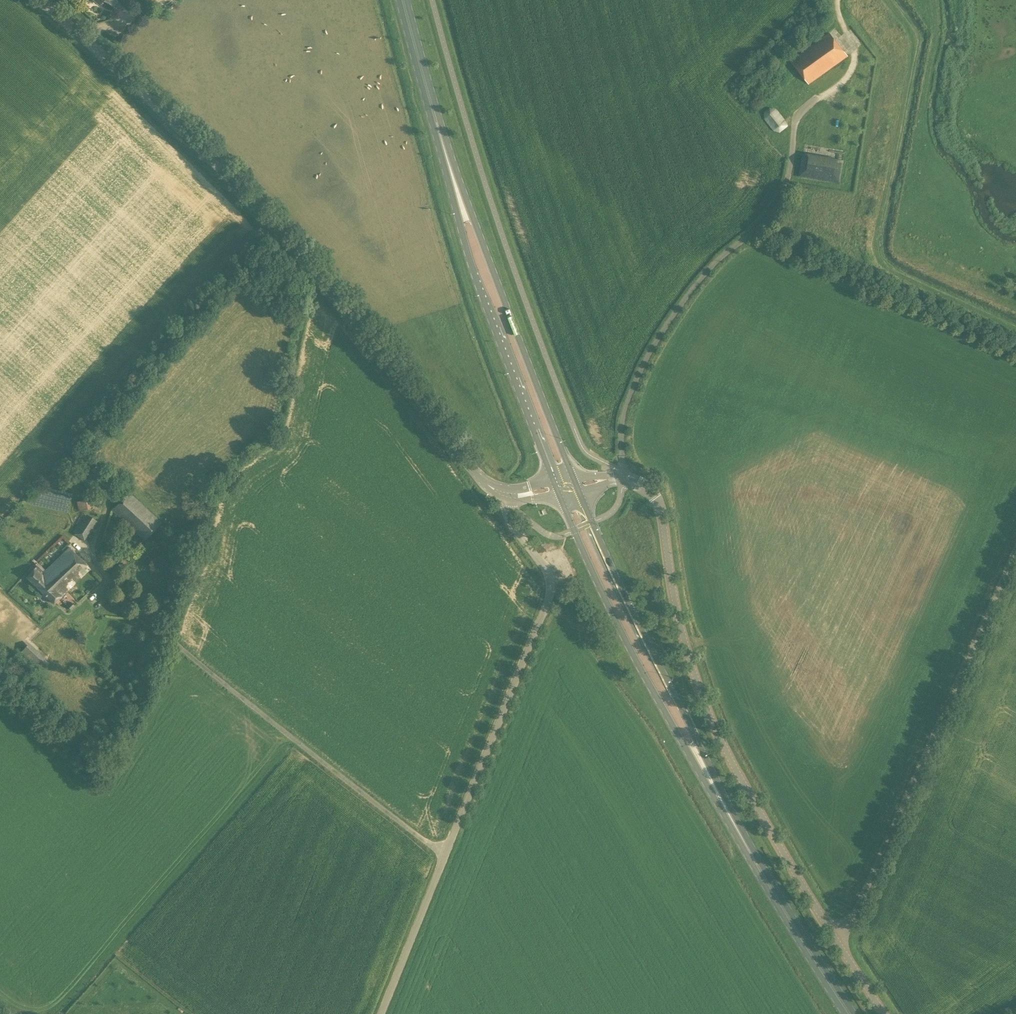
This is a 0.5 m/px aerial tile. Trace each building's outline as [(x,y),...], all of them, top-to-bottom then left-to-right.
[(791,61),(808,85),(847,56),(830,33),(791,61)] [(771,133),(786,127),(778,109),(764,115),(771,133)] [(801,154),(798,177),(839,184),(844,160),(801,154)] [(128,492),(111,510),(143,541),(162,523),(128,492)] [(80,501),(82,510),(91,508),(88,499),(80,501)] [(82,511),(73,533),(87,539),(96,517),(82,511)] [(70,547),(43,573),(36,566),(26,577),(53,603),(63,594),(90,569),(70,547)]
